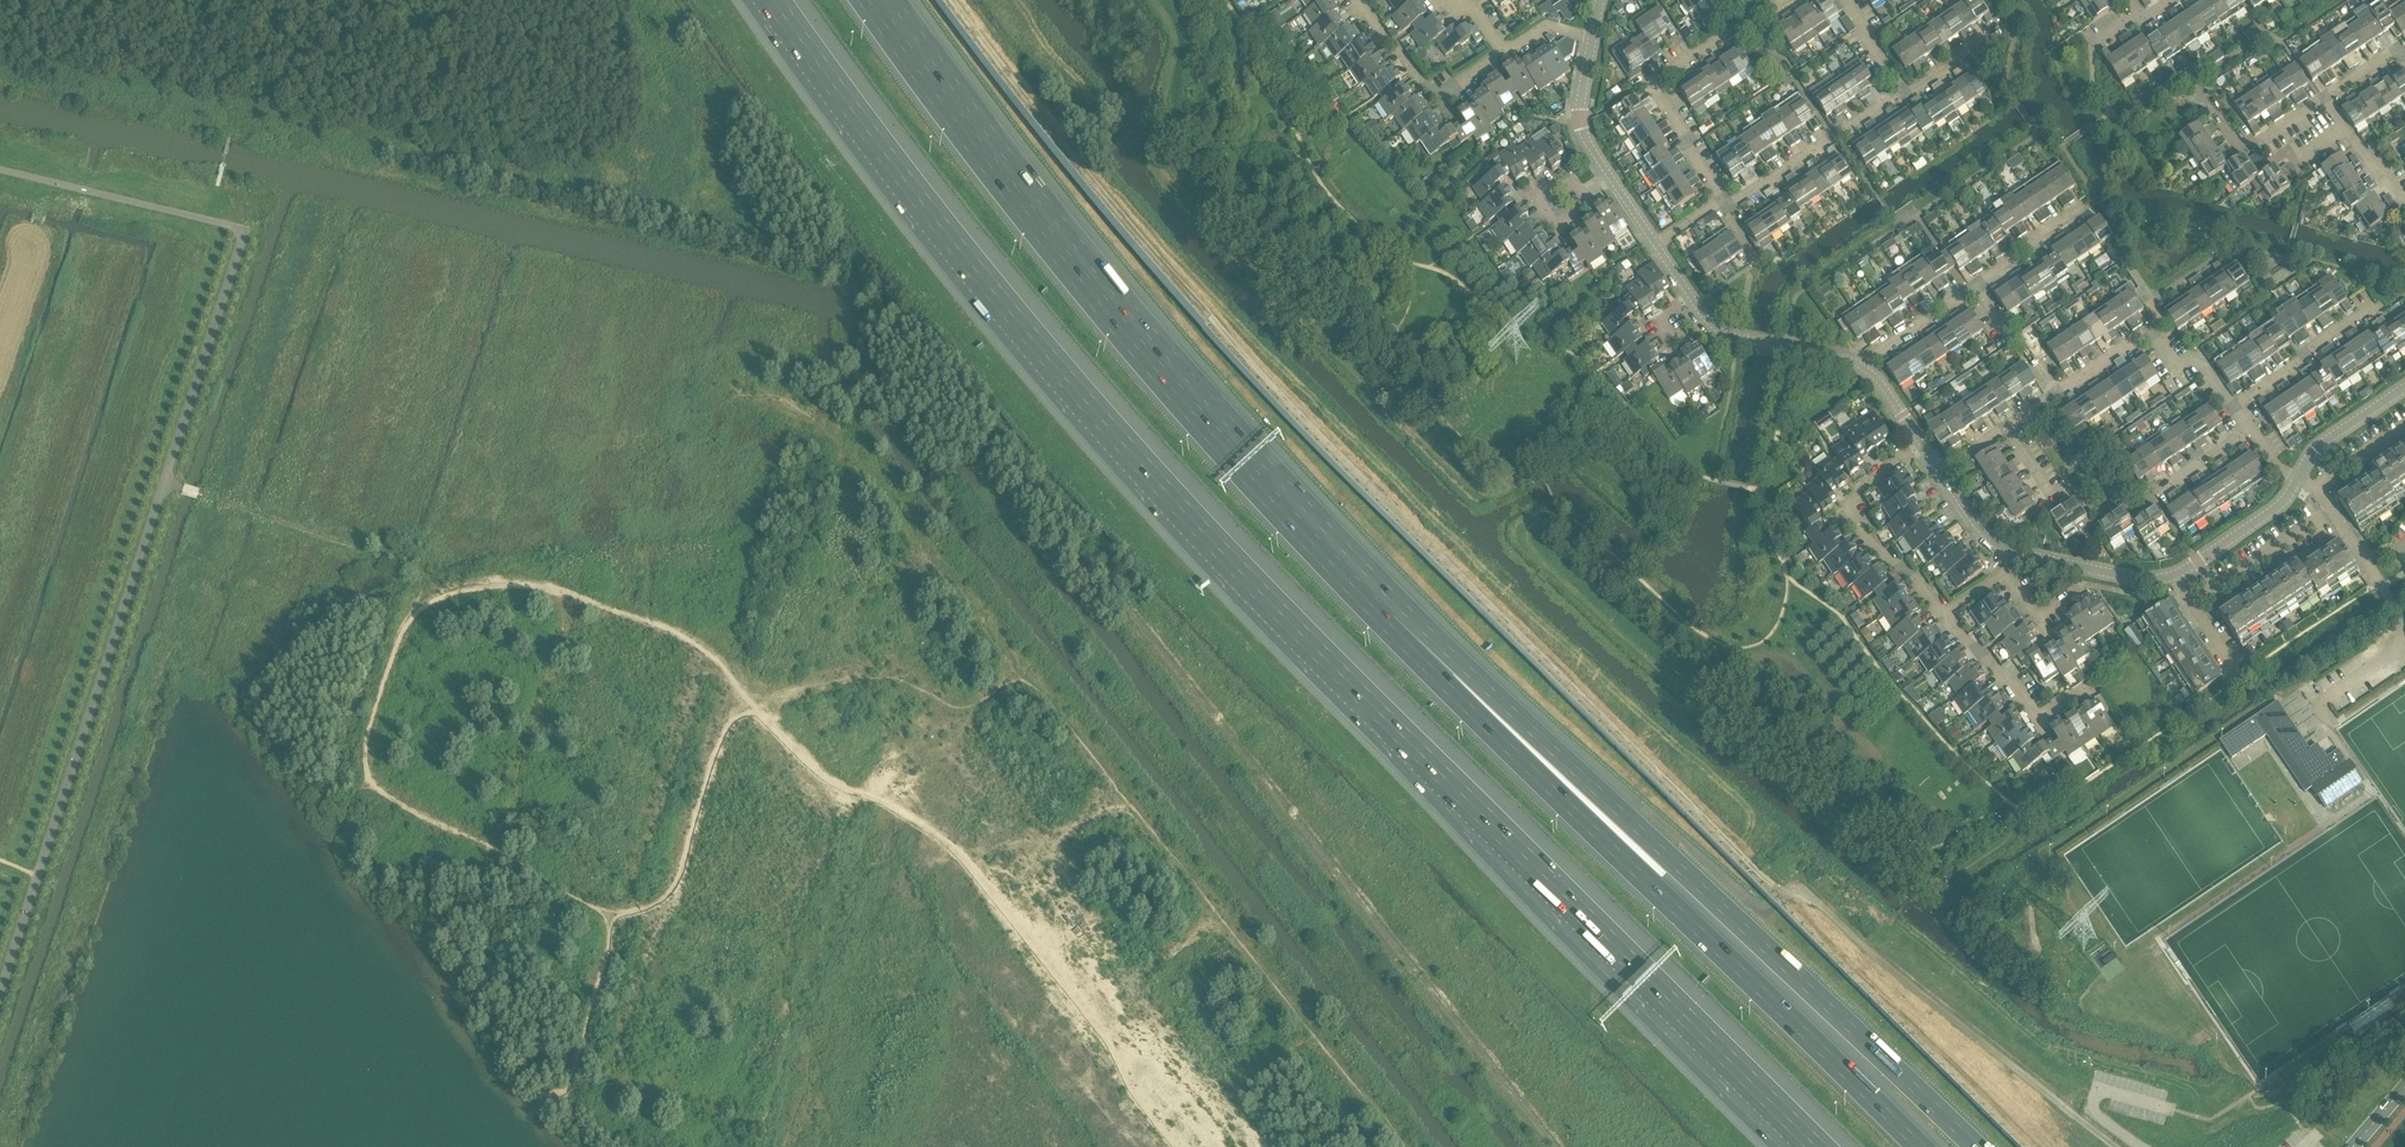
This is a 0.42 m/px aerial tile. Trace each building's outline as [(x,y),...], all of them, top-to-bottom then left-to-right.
[(1327,0),(1301,0),(1308,10),(1304,13),(1305,14),(1327,0)] [(1305,14),(1305,15),(1304,15),(1313,29),(1309,32),(1310,33),(1337,15),(1339,14),(1335,7),(1338,6),(1334,0),(1327,0),(1305,14)] [(1393,18),(1416,2),(1414,0),(1387,0),(1396,14),(1392,16),(1393,18)] [(1420,0),(1419,0),(1416,2),(1393,18),(1392,18),(1401,32),(1397,35),(1398,37),(1427,17),(1424,11),(1426,9),(1420,0)] [(1513,0),(1495,0),(1501,9),(1512,2),(1513,5),(1515,3),(1513,0)] [(1615,3),(1613,7),(1616,12),(1622,9),(1619,0),(1617,1),(1615,3)] [(1680,5),(1681,7),(1683,5),(1690,15),(1712,0),(1687,0),(1680,5)] [(1690,15),(1695,22),(1699,19),(1703,24),(1722,11),(1717,4),(1723,0),(1712,0),(1690,15)] [(1810,0),(1808,0),(1804,3),(1808,7),(1801,12),(1816,34),(1828,26),(1810,0)] [(1828,26),(1830,25),(1827,21),(1842,11),(1834,0),(1810,0),(1828,26)] [(1929,4),(1927,0),(1919,6),(1922,9),(1929,4)] [(1977,22),(1983,18),(1987,24),(1993,20),(1979,0),(1961,0),(1964,3),(1977,22)] [(2104,0),(2080,0),(2076,3),(2075,8),(2078,12),(2082,14),(2083,14),(2086,11),(2104,0)] [(2090,25),(2117,7),(2114,2),(2113,1),(2108,4),(2105,0),(2104,0),(2086,11),(2092,20),(2088,22),(2090,25)] [(2210,36),(2222,29),(2221,26),(2203,0),(2195,0),(2200,6),(2193,11),(2210,36)] [(2221,26),(2230,20),(2232,22),(2234,21),(2220,0),(2203,0),(2221,26)] [(2234,21),(2236,19),(2235,17),(2245,10),(2238,0),(2220,0),(2234,21)] [(2266,0),(2248,0),(2256,12),(2258,10),(2268,3),(2267,1),(2266,0)] [(2404,13),(2404,0),(2403,0),(2400,2),(2399,0),(2398,0),(2397,1),(2404,13)] [(1906,6),(1908,9),(1916,4),(1913,1),(1906,6)] [(2397,1),(2394,2),(2396,5),(2386,11),(2395,25),(2402,35),(2404,41),(2404,13),(2397,1)] [(2366,8),(2383,34),(2390,29),(2397,39),(2402,35),(2395,25),(2386,11),(2380,2),(2370,9),(2368,6),(2366,8)] [(1549,3),(1538,11),(1543,18),(1545,17),(1548,17),(1548,21),(1557,23),(1559,19),(1549,3)] [(1977,22),(1964,3),(1952,12),(1968,36),(1973,33),(1970,27),(1977,22)] [(1648,17),(1660,36),(1667,31),(1671,36),(1676,32),(1658,5),(1656,7),(1658,10),(1648,17)] [(1908,9),(1906,6),(1899,10),(1901,14),(1908,9)] [(2175,9),(2197,42),(2207,36),(2208,38),(2210,36),(2193,11),(2186,15),(2180,6),(2175,9)] [(1570,7),(1560,14),(1565,22),(1570,24),(1578,19),(1570,7)] [(2383,34),(2366,8),(2364,9),(2366,11),(2356,18),(2378,51),(2383,48),(2377,38),(2383,34)] [(2197,42),(2175,9),(2170,13),(2176,22),(2169,27),(2186,52),(2189,51),(2187,49),(2197,42)] [(1245,16),(1249,22),(1257,17),(1253,11),(1245,16)] [(1786,15),(1806,44),(1818,36),(1816,34),(1801,12),(1794,16),(1791,11),(1786,15)] [(1660,36),(1648,17),(1644,12),(1632,20),(1641,34),(1642,33),(1652,49),(1657,45),(1654,40),(1660,36)] [(1903,17),(1906,20),(1912,16),(1910,12),(1903,17)] [(1968,36),(1952,12),(1940,19),(1953,38),(1959,34),(1963,40),(1968,36)] [(1337,15),(1310,33),(1309,34),(1318,47),(1315,50),(1316,52),(1321,48),(1320,48),(1345,32),(1341,26),(1343,25),(1337,15)] [(1806,44),(1786,15),(1781,18),(1784,23),(1777,28),(1794,52),(1806,44)] [(1417,54),(1436,42),(1435,41),(1446,34),(1443,28),(1445,27),(1439,17),(1411,35),(1420,49),(1416,52),(1417,54)] [(1906,20),(1903,17),(1896,22),(1898,25),(1906,20)] [(2342,23),(2360,49),(2367,45),(2373,54),(2378,51),(2356,18),(2346,24),(2344,22),(2342,23)] [(1283,19),(1275,25),(1279,31),(1287,25),(1283,19)] [(1953,38),(1940,19),(1928,28),(1945,53),(1950,49),(1946,43),(1953,38)] [(2151,25),(2173,58),(2183,52),(2185,54),(2186,52),(2169,27),(2163,31),(2156,22),(2151,25)] [(2332,34),(2354,67),(2360,63),(2353,54),(2360,49),(2342,23),(2340,25),(2342,27),(2332,34)] [(2173,58),(2151,25),(2146,29),(2152,38),(2146,42),(2158,61),(2160,64),(2162,66),(2161,66),(2165,72),(2171,68),(2167,62),(2173,58)] [(1455,28),(1446,34),(1435,41),(1436,42),(1446,57),(1472,39),(1476,45),(1483,41),(1474,26),(1468,30),(1467,28),(1459,34),(1455,28)] [(1517,26),(1511,31),(1515,37),(1522,33),(1517,26)] [(1350,28),(1345,32),(1320,48),(1321,48),(1322,50),(1326,47),(1335,61),(1336,60),(1362,42),(1355,32),(1353,34),(1350,28)] [(1945,53),(1928,28),(1916,36),(1929,55),(1936,50),(1940,56),(1945,53)] [(1848,36),(1844,30),(1835,35),(1839,41),(1848,36)] [(1881,32),(1876,35),(1874,36),(1876,40),(1883,35),(1881,32)] [(1632,45),(1645,64),(1651,59),(1654,64),(1660,60),(1652,49),(1642,33),(1641,34),(1640,35),(1642,39),(1632,45)] [(2123,36),(2146,70),(2148,72),(2158,65),(2160,64),(2158,61),(2146,42),(2146,43),(2142,37),(2135,42),(2129,33),(2123,36)] [(2354,67),(2332,34),(2322,40),(2321,38),(2319,39),(2336,65),(2343,61),(2349,70),(2354,67)] [(1929,55),(1916,36),(1904,44),(1921,69),(1926,65),(1922,59),(1929,55)] [(2118,53),(2136,80),(2138,78),(2136,76),(2146,70),(2123,36),(2119,40),(2125,49),(2118,53)] [(2336,65),(2319,39),(2317,41),(2318,43),(2308,50),(2331,83),(2336,79),(2329,70),(2336,65)] [(1350,72),(1377,54),(1370,44),(1368,46),(1364,40),(1362,42),(1336,60),(1337,61),(1340,58),(1350,72)] [(1632,45),(1629,40),(1613,50),(1613,53),(1631,80),(1641,73),(1638,69),(1645,64),(1632,45)] [(1726,57),(1739,76),(1749,69),(1752,73),(1754,71),(1732,40),(1727,44),(1733,53),(1726,57)] [(1546,49),(1537,56),(1538,58),(1555,83),(1555,82),(1570,72),(1574,52),(1566,42),(1548,51),(1546,49)] [(1921,69),(1904,44),(1892,52),(1905,71),(1912,66),(1916,72),(1921,69)] [(1488,53),(1484,47),(1476,53),(1480,58),(1488,53)] [(2136,80),(2118,53),(2111,58),(2105,49),(2099,53),(2123,88),(2134,81),(2136,80)] [(2331,83),(2308,50),(2301,54),(2305,59),(2299,63),(2312,81),(2319,77),(2325,86),(2331,83)] [(1377,54),(1350,72),(1359,85),(1354,88),(1356,90),(1361,87),(1360,86),(1385,71),(1385,70),(1381,65),(1383,63),(1377,54)] [(1711,61),(1729,88),(1729,87),(1731,86),(1729,83),(1739,76),(1726,57),(1719,62),(1716,57),(1711,61)] [(1558,86),(1555,82),(1555,83),(1538,58),(1533,62),(1531,59),(1522,66),(1521,66),(1539,92),(1539,93),(1553,84),(1556,88),(1558,86)] [(1804,59),(1797,63),(1800,69),(1807,64),(1804,59)] [(1821,59),(1816,62),(1821,69),(1825,66),(1821,59)] [(1302,60),(1296,64),(1301,72),(1307,68),(1302,60)] [(1846,71),(1865,98),(1870,95),(1867,90),(1874,85),(1858,60),(1845,69),(1846,71)] [(1702,73),(1718,96),(1729,88),(1711,61),(1706,64),(1709,69),(1702,73)] [(1538,93),(1539,92),(1521,66),(1522,66),(1520,63),(1515,67),(1513,64),(1503,71),(1521,99),(1535,89),(1538,93)] [(2399,65),(2393,69),(2396,73),(2390,78),(2403,97),(2404,100),(2404,74),(2399,65)] [(2195,66),(2184,74),(2189,81),(2194,78),(2201,74),(2195,66)] [(2280,70),(2302,102),(2307,99),(2304,94),(2301,89),(2308,85),(2295,66),(2284,73),(2282,69),(2280,70)] [(1394,73),(1390,67),(1385,70),(1385,71),(1360,86),(1361,87),(1362,89),(1365,86),(1374,100),(1402,81),(1396,71),(1394,73)] [(2271,82),(2284,101),(2290,96),(2297,106),(2302,102),(2280,70),(2278,72),(2281,75),(2271,82)] [(1837,82),(1850,101),(1856,97),(1860,102),(1865,98),(1846,71),(1845,72),(1847,75),(1837,82)] [(1806,78),(1802,72),(1797,76),(1800,82),(1806,78)] [(1718,96),(1702,73),(1696,78),(1693,73),(1687,77),(1706,104),(1718,96)] [(1964,80),(1979,102),(1981,101),(1979,97),(1987,91),(1974,73),(1964,80)] [(1484,88),(1485,90),(1486,90),(1501,113),(1502,111),(1516,102),(1498,75),(1488,82),(1490,84),(1484,88)] [(1706,104),(1687,77),(1682,80),(1685,85),(1678,90),(1693,113),(1706,104)] [(1821,85),(1841,114),(1846,110),(1843,106),(1850,101),(1837,82),(1833,77),(1821,85)] [(2271,82),(2268,77),(2256,85),(2257,86),(2279,119),(2284,115),(2277,105),(2284,101),(2271,82)] [(2375,81),(2393,108),(2395,107),(2392,104),(2403,97),(2390,78),(2383,82),(2380,78),(2375,81)] [(1626,80),(1619,85),(1623,91),(1630,86),(1626,80)] [(1953,87),(1966,106),(1974,101),(1976,104),(1979,102),(1964,80),(1953,87)] [(2178,80),(2172,84),(2176,90),(2182,86),(2178,80)] [(2366,94),(2379,113),(2389,106),(2391,110),(2393,108),(2375,81),(2370,85),(2373,89),(2366,94)] [(1966,106),(1953,87),(1946,92),(1940,82),(1936,85),(1958,117),(1960,115),(1957,112),(1966,106)] [(1330,85),(1324,89),(1327,94),(1333,90),(1330,85)] [(1841,114),(1821,85),(1809,93),(1826,117),(1833,113),(1836,117),(1841,114)] [(1958,117),(1936,85),(1932,88),(1938,97),(1932,101),(1944,120),(1948,126),(1959,119),(1958,117)] [(1385,123),(1389,120),(1389,119),(1413,103),(1410,97),(1412,96),(1406,86),(1378,105),(1387,119),(1384,121),(1385,123)] [(2247,98),(2260,117),(2267,112),(2274,123),(2279,119),(2257,86),(2255,88),(2257,91),(2247,98)] [(1472,103),(1475,107),(1491,131),(1492,131),(1493,130),(1490,126),(1504,117),(1504,116),(1505,115),(1502,111),(1501,113),(1486,90),(1485,90),(1476,96),(1478,99),(1472,103)] [(2351,97),(2370,124),(2371,123),(2369,120),(2379,113),(2366,94),(2359,98),(2356,94),(2351,97)] [(1747,102),(1743,96),(1738,100),(1741,106),(1747,102)] [(1783,102),(1801,128),(1808,124),(1814,132),(1820,129),(1798,96),(1787,103),(1785,100),(1783,102)] [(1944,120),(1932,101),(1925,106),(1919,97),(1914,100),(1918,104),(1921,109),(1934,127),(1936,131),(1938,130),(1936,126),(1944,120)] [(2370,124),(2351,97),(2346,101),(2349,105),(2342,110),(2355,129),(2365,122),(2368,126),(2370,124)] [(1619,126),(1653,104),(1649,99),(1640,105),(1636,98),(1609,116),(1611,118),(1613,117),(1619,126)] [(2260,117),(2247,98),(2237,105),(2235,101),(2232,102),(2251,130),(2251,129),(2255,134),(2260,131),(2254,121),(2260,117)] [(1394,118),(1403,132),(1431,113),(1425,104),(1422,106),(1418,100),(1413,103),(1389,119),(1389,120),(1390,121),(1394,118)] [(1773,112),(1795,145),(1801,141),(1795,132),(1801,128),(1783,102),(1781,103),(1783,105),(1773,112)] [(1334,104),(1329,107),(1334,115),(1342,111),(1336,103),(1334,104)] [(1625,139),(1652,121),(1647,115),(1656,109),(1653,104),(1619,126),(1626,136),(1624,137),(1625,139)] [(1921,109),(1918,104),(1913,107),(1913,109),(1915,112),(1910,116),(1923,135),(1934,127),(1921,109)] [(1894,106),(1889,109),(1893,114),(1912,142),(1923,135),(1910,116),(1907,111),(1902,115),(1899,109),(1897,110),(1894,106)] [(1495,135),(1492,131),(1491,131),(1475,107),(1470,111),(1468,109),(1458,115),(1467,128),(1476,143),(1491,133),(1493,137),(1495,135)] [(1760,117),(1777,144),(1784,139),(1790,148),(1795,145),(1773,112),(1763,118),(1762,116),(1760,117)] [(1416,146),(1421,143),(1420,142),(1440,129),(1443,127),(1436,117),(1434,119),(1431,113),(1403,132),(1401,133),(1403,135),(1407,132),(1416,146)] [(1898,145),(1901,149),(1912,142),(1893,114),(1889,117),(1887,118),(1891,123),(1885,126),(1898,145)] [(1603,115),(1596,120),(1599,124),(1606,119),(1603,115)] [(1777,144),(1760,117),(1758,119),(1759,121),(1750,128),(1772,161),(1777,157),(1771,148),(1777,144)] [(1635,150),(1669,127),(1665,123),(1656,129),(1652,121),(1625,139),(1626,141),(1629,140),(1635,150)] [(1709,121),(1703,125),(1704,127),(1707,132),(1713,128),(1709,121)] [(1372,122),(1364,128),(1369,133),(1379,126),(1377,123),(1372,122)] [(2184,150),(2215,129),(2212,124),(2207,127),(2202,130),(2198,124),(2179,136),(2185,145),(2182,148),(2184,150)] [(1554,125),(1548,129),(1553,136),(1559,133),(1554,125)] [(1898,145),(1885,126),(1875,133),(1890,155),(1893,153),(1890,150),(1898,145)] [(1443,135),(1440,129),(1420,142),(1421,143),(1431,157),(1457,140),(1461,146),(1468,141),(1459,127),(1453,131),(1452,129),(1443,135)] [(1669,127),(1635,150),(1642,160),(1637,163),(1639,165),(1644,162),(1643,161),(1663,149),(1663,150),(1668,146),(1663,139),(1672,133),(1669,127)] [(1772,161),(1750,128),(1743,132),(1746,137),(1741,140),(1740,141),(1756,165),(1757,164),(1754,159),(1761,155),(1767,164),(1772,161)] [(2194,158),(2213,146),(2208,140),(2213,136),(2218,133),(2215,129),(2184,150),(2185,152),(2188,150),(2194,158)] [(1864,140),(1877,159),(1885,154),(1888,157),(1890,155),(1875,133),(1864,140)] [(2395,134),(2386,140),(2390,146),(2399,140),(2395,134)] [(1550,135),(1535,145),(1535,146),(1549,166),(1548,166),(1553,173),(1563,166),(1561,164),(1567,160),(1550,135)] [(1851,135),(1846,138),(1850,143),(1854,140),(1851,135)] [(1531,141),(1517,151),(1530,171),(1535,178),(1545,172),(1543,169),(1548,166),(1549,166),(1535,146),(1535,145),(1530,137),(1528,138),(1531,141)] [(1740,138),(1737,140),(1738,142),(1728,148),(1751,182),(1756,178),(1750,169),(1756,165),(1740,141),(1741,140),(1740,138)] [(1877,159),(1864,140),(1853,148),(1868,170),(1871,168),(1869,165),(1877,159)] [(1498,157),(1501,161),(1502,161),(1511,175),(1511,176),(1516,184),(1526,177),(1525,175),(1530,171),(1517,151),(1511,142),(1509,143),(1512,147),(1498,157)] [(2196,169),(2198,171),(2220,156),(2225,153),(2221,149),(2217,152),(2213,146),(2194,158),(2200,166),(2196,169)] [(1751,182),(1728,148),(1719,155),(1717,153),(1715,154),(1733,180),(1740,176),(1746,185),(1751,182)] [(1647,177),(1680,154),(1677,149),(1667,156),(1663,150),(1663,149),(1643,161),(1644,162),(1646,167),(1642,170),(1647,177)] [(1836,152),(1831,155),(1830,158),(1833,161),(1828,165),(1841,184),(1849,178),(1851,181),(1854,179),(1836,152)] [(2220,156),(2198,171),(2199,174),(2203,171),(2209,180),(2220,172),(2225,169),(2224,169),(2227,167),(2226,166),(2223,161),(2227,157),(2225,153),(2220,156)] [(1653,190),(1678,173),(1674,166),(1684,160),(1680,154),(1647,177),(1653,187),(1651,188),(1653,190)] [(2326,182),(2348,167),(2340,155),(2321,168),(2328,178),(2324,180),(2326,182)] [(1406,161),(1402,156),(1394,162),(1397,167),(1406,161)] [(2225,169),(2220,172),(2227,183),(2228,182),(2260,160),(2257,156),(2253,159),(2250,158),(2247,160),(2243,156),(2227,167),(2224,169),(2225,169)] [(2228,182),(2227,183),(2234,194),(2250,183),(2258,177),(2255,172),(2257,171),(2259,168),(2263,165),(2260,160),(2228,182)] [(1506,179),(1511,176),(1511,175),(1502,161),(1501,161),(1495,166),(1499,172),(1473,189),(1483,204),(1483,205),(1506,190),(1502,184),(1507,181),(1506,179)] [(2047,171),(2070,205),(2075,202),(2068,192),(2075,187),(2058,161),(2055,163),(2057,165),(2047,171)] [(1818,164),(1814,167),(1817,172),(1830,191),(1832,194),(1835,192),(1832,189),(1841,184),(1828,165),(1823,168),(1820,163),(1818,164)] [(2258,177),(2250,183),(2256,192),(2253,193),(2255,196),(2292,171),(2288,166),(2284,169),(2281,169),(2278,171),(2275,166),(2270,169),(2258,177)] [(1813,174),(1806,179),(1819,198),(1828,192),(1830,196),(1832,194),(1830,191),(1817,172),(1814,167),(1810,170),(1813,174)] [(2348,167),(2326,182),(2327,184),(2330,182),(2336,190),(2355,177),(2348,167)] [(2070,205),(2047,171),(2037,178),(2036,176),(2034,177),(2051,204),(2058,199),(2064,209),(2070,205)] [(2292,171),(2255,196),(2257,199),(2260,197),(2265,205),(2290,188),(2286,183),(2289,181),(2290,178),(2294,175),(2292,171)] [(1663,201),(1696,178),(1693,173),(1683,180),(1678,173),(1653,190),(1654,192),(1656,191),(1663,201)] [(1819,198),(1806,179),(1800,183),(1797,178),(1794,174),(1789,177),(1811,208),(1813,207),(1811,204),(1819,198)] [(1811,208),(1789,177),(1785,179),(1788,184),(1791,189),(1785,193),(1798,213),(1799,212),(1806,207),(1809,210),(1811,208)] [(2023,187),(2045,221),(2051,217),(2045,208),(2051,204),(2034,177),(2032,179),(2033,181),(2023,187)] [(2355,177),(2336,190),(2342,198),(2338,201),(2340,203),(2362,188),(2355,177)] [(1696,178),(1663,201),(1669,211),(1667,212),(1669,214),(1695,197),(1690,190),(1700,184),(1696,178)] [(2045,221),(2023,187),(2013,194),(2012,192),(2010,193),(2027,219),(2034,215),(2040,224),(2045,221)] [(1768,191),(1771,196),(1777,205),(1792,227),(1795,225),(1793,222),(1802,216),(1799,212),(1798,213),(1785,193),(1780,197),(1778,193),(1774,192),(1772,188),(1768,191)] [(2362,188),(2340,203),(2341,205),(2344,202),(2350,211),(2355,208),(2369,198),(2362,188)] [(1510,201),(1512,199),(1506,190),(1483,205),(1483,204),(1479,207),(1488,221),(1484,224),(1485,226),(1514,206),(1510,201)] [(1999,203),(2022,237),(2027,233),(2021,224),(2027,219),(2010,193),(2008,195),(2009,197),(1999,203)] [(2359,221),(2381,206),(2374,195),(2369,198),(2355,208),(2361,217),(2357,219),(2359,221)] [(1594,211),(1599,218),(1612,238),(1613,238),(1628,228),(1611,203),(1605,207),(1604,204),(1594,211)] [(1991,216),(2004,235),(2010,231),(2017,240),(2022,237),(1999,203),(1993,208),(1996,213),(1991,216)] [(1792,227),(1777,205),(1767,212),(1779,231),(1788,226),(1790,229),(1792,227)] [(2359,221),(2358,222),(2366,234),(2371,235),(2385,225),(2383,221),(2389,217),(2381,206),(2359,221)] [(1501,245),(1504,244),(1503,243),(1530,226),(1527,221),(1529,219),(1522,209),(1495,227),(1504,241),(1500,244),(1501,245)] [(1779,231),(1767,212),(1756,220),(1771,242),(1774,240),(1772,237),(1779,231)] [(1990,214),(1987,216),(1989,218),(1979,224),(2001,257),(2007,254),(2000,244),(2007,239),(2004,235),(1991,216),(1990,214)] [(1929,216),(1924,220),(1928,226),(1933,222),(1929,216)] [(1713,223),(1709,217),(1703,222),(1707,228),(1713,223)] [(2084,221),(2100,246),(2112,238),(2099,219),(2092,223),(2088,217),(2084,221)] [(1583,226),(1587,233),(1588,233),(1601,253),(1601,252),(1614,244),(1617,248),(1619,246),(1613,238),(1612,238),(1599,218),(1594,222),(1592,219),(1583,226)] [(1472,220),(1466,224),(1473,233),(1478,229),(1472,220)] [(1771,242),(1756,220),(1745,227),(1761,251),(1772,243),(1771,242)] [(2076,234),(2089,253),(2100,246),(2084,221),(2078,225),(2082,230),(2076,234)] [(1508,242),(1517,255),(1518,256),(1545,238),(1538,228),(1536,230),(1533,224),(1530,226),(1503,243),(1504,244),(1504,245),(1508,242)] [(1917,225),(1906,232),(1910,238),(1922,230),(1919,224),(1917,225)] [(1966,230),(1983,256),(1990,251),(1996,261),(2001,257),(1979,224),(1969,231),(1967,229),(1966,230)] [(1726,229),(1714,237),(1718,243),(1731,261),(1737,257),(1740,262),(1746,258),(1727,231),(1726,229)] [(1955,240),(1977,273),(1982,270),(1976,260),(1983,256),(1966,230),(1964,231),(1965,233),(1955,240)] [(1906,232),(1901,235),(1905,241),(1910,238),(1906,232)] [(1605,263),(1607,261),(1601,252),(1601,253),(1588,233),(1587,233),(1582,236),(1581,234),(1571,241),(1589,268),(1602,259),(1605,263)] [(2060,237),(2077,262),(2089,253),(2076,234),(2068,239),(2064,233),(2060,237)] [(2077,262),(2060,237),(2054,240),(2058,246),(2051,251),(2070,279),(2064,270),(2077,262)] [(1530,270),(1533,268),(1532,268),(1552,255),(1558,251),(1551,241),(1549,243),(1545,238),(1518,256),(1517,255),(1516,256),(1517,258),(1521,255),(1530,270)] [(1977,273),(1955,240),(1949,245),(1952,250),(1946,253),(1959,272),(1966,267),(1972,277),(1977,273)] [(1731,261),(1718,243),(1707,250),(1705,246),(1703,247),(1722,274),(1727,271),(1724,266),(1731,261)] [(1921,256),(1943,289),(1949,285),(1943,276),(1950,271),(1932,246),(1930,247),(1931,249),(1921,256)] [(1722,274),(1703,247),(1701,248),(1704,252),(1693,259),(1706,278),(1714,273),(1717,278),(1722,274)] [(1552,255),(1532,268),(1533,268),(1543,284),(1569,266),(1573,272),(1581,267),(1571,253),(1565,257),(1563,255),(1560,249),(1558,251),(1552,255)] [(2039,257),(2058,287),(2070,279),(2051,251),(2050,251),(2053,256),(2047,260),(2043,254),(2039,257)] [(2125,257),(2122,253),(2115,258),(2117,262),(2125,257)] [(1943,289),(1921,256),(1911,262),(1910,260),(1908,262),(1926,287),(1932,283),(1938,292),(1943,289)] [(2058,287),(2039,257),(2033,261),(2036,267),(2031,271),(2046,295),(2058,287)] [(1898,271),(1920,304),(1925,301),(1919,292),(1926,287),(1908,262),(1907,263),(1908,265),(1898,271)] [(2115,267),(2103,275),(2107,281),(2112,277),(2110,275),(2124,266),(2122,263),(2115,267)] [(2239,295),(2218,263),(2213,267),(2219,276),(2213,280),(2225,299),(2235,293),(2237,296),(2239,295)] [(1637,275),(1638,275),(1656,302),(1666,296),(1664,293),(1670,290),(1653,264),(1637,275)] [(2098,269),(2101,273),(2108,268),(2106,264),(2098,269)] [(2221,268),(2239,295),(2241,294),(2239,290),(2249,283),(2236,264),(2229,269),(2226,265),(2221,268)] [(1624,273),(1620,267),(1614,272),(1617,277),(1624,273)] [(2101,273),(2098,269),(2091,274),(2094,278),(2101,273)] [(2015,273),(2031,298),(2043,291),(2046,295),(2031,271),(2024,276),(2020,270),(2015,273)] [(1890,284),(1902,303),(1908,299),(1914,308),(1920,304),(1898,271),(1891,276),(1894,281),(1890,284)] [(2007,287),(2019,306),(2031,298),(2015,273),(2009,277),(2013,283),(2007,287)] [(1658,304),(1656,302),(1638,275),(1637,276),(1640,280),(1626,290),(1630,297),(1631,297),(1641,311),(1640,312),(1644,317),(1654,310),(1652,308),(1658,304)] [(2199,276),(2194,279),(2197,284),(2215,311),(2217,310),(2215,306),(2225,300),(2213,280),(2206,285),(2199,276)] [(2318,282),(2316,283),(2333,309),(2340,304),(2347,314),(2352,310),(2341,294),(2346,290),(2342,284),(2337,288),(2330,277),(2319,284),(2318,282)] [(2195,292),(2188,297),(2201,316),(2201,315),(2211,309),(2214,312),(2215,311),(2197,284),(2194,279),(2189,283),(2192,288),(2195,292)] [(2082,280),(2074,285),(2076,289),(2077,289),(2084,284),(2082,280)] [(1902,303),(1890,284),(1888,282),(1886,284),(1887,286),(1877,292),(1899,325),(1904,322),(1898,313),(1905,308),(1902,303)] [(2091,285),(2094,289),(2094,288),(2096,292),(2100,290),(2095,283),(2091,285)] [(2333,309),(2316,283),(2314,284),(2315,287),(2305,294),(2308,298),(2328,327),(2333,323),(2327,313),(2333,309)] [(2129,284),(2115,293),(2119,299),(2138,328),(2143,325),(2136,315),(2144,310),(2134,295),(2137,293),(2131,285),(2129,284)] [(2079,292),(2077,289),(2076,289),(2074,285),(2071,287),(2075,295),(2079,292)] [(2019,306),(2007,287),(2000,292),(1996,286),(1990,290),(2007,315),(2019,306)] [(2089,297),(2096,292),(2094,288),(2094,289),(2086,293),(2089,297)] [(1819,291),(1813,295),(1821,307),(1827,303),(1819,291)] [(2170,295),(2173,300),(2174,300),(2192,327),(2192,328),(2204,320),(2201,315),(2201,316),(2188,297),(2182,301),(2175,291),(2170,295)] [(1605,292),(1599,296),(1603,302),(1609,298),(1605,292)] [(1899,325),(1877,292),(1867,299),(1866,297),(1864,298),(1881,324),(1887,320),(1894,329),(1899,325)] [(2323,330),(2328,327),(2308,298),(2305,294),(2295,300),(2293,298),(2291,299),(2306,320),(2309,325),(2317,320),(2323,330)] [(1635,315),(1640,312),(1641,311),(1631,297),(1630,297),(1624,301),(1628,307),(1602,325),(1612,340),(1612,341),(1632,328),(1631,327),(1628,322),(1636,316),(1635,315)] [(1854,308),(1875,341),(1881,338),(1874,328),(1881,324),(1864,298),(1862,300),(1863,302),(1854,308)] [(2138,328),(2119,299),(2106,308),(2119,327),(2126,322),(2132,332),(2138,328)] [(2282,309),(2304,343),(2310,339),(2303,329),(2309,325),(2306,320),(2291,299),(2290,300),(2292,303),(2282,309)] [(2070,304),(2073,308),(2079,303),(2077,300),(2070,304)] [(2173,300),(2169,303),(2172,308),(2164,313),(2177,332),(2188,325),(2190,328),(2192,327),(2174,300),(2173,300)] [(2054,306),(2056,309),(2063,305),(2061,301),(2054,306)] [(2073,308),(2070,304),(2063,309),(2065,313),(2073,308)] [(2056,309),(2054,306),(2046,311),(2049,314),(2056,309)] [(1875,341),(1854,308),(1843,315),(1842,313),(1839,314),(1843,320),(1838,323),(1846,335),(1851,331),(1857,340),(1864,336),(1870,345),(1875,341)] [(2095,315),(2111,341),(2117,337),(2113,331),(2119,327),(2106,308),(2095,315)] [(2304,343),(2282,309),(2275,314),(2278,319),(2274,322),(2273,321),(2273,322),(2286,341),(2286,340),(2293,336),(2299,346),(2304,343)] [(2404,309),(2399,313),(2402,317),(2395,322),(2404,336),(2404,311),(2404,309)] [(1955,314),(1971,339),(1983,331),(1971,312),(1963,317),(1959,311),(1955,314)] [(1971,339),(1955,314),(1949,318),(1953,324),(1947,328),(1959,347),(1971,339)] [(2046,320),(2049,324),(2056,319),(2053,315),(2046,320)] [(2083,323),(2096,342),(2102,338),(2106,344),(2111,341),(2095,315),(2083,323)] [(2029,322),(2032,325),(2039,321),(2037,317),(2029,322)] [(2377,320),(2399,353),(2404,349),(2404,336),(2395,322),(2388,327),(2382,317),(2377,320)] [(2261,330),(2284,363),(2289,360),(2283,351),(2290,346),(2286,340),(2286,341),(2273,322),(2273,321),(2272,319),(2269,321),(2271,323),(2261,330)] [(2049,324),(2046,320),(2039,325),(2041,329),(2049,324)] [(2399,353),(2377,320),(2372,324),(2378,334),(2371,338),(2377,347),(2384,357),(2389,353),(2392,358),(2399,353)] [(2032,325),(2029,322),(2023,326),(2025,330),(2032,325)] [(2096,342),(2083,323),(2071,331),(2088,356),(2093,353),(2089,347),(2092,345),(2096,342)] [(1635,325),(1631,327),(1632,328),(1612,341),(1612,340),(1607,344),(1617,357),(1613,360),(1614,362),(1643,342),(1639,336),(1642,335),(1635,325)] [(1959,347),(1947,328),(1940,333),(1936,327),(1931,330),(1947,355),(1959,347)] [(2350,332),(2372,365),(2382,358),(2383,361),(2386,359),(2384,357),(2377,347),(2371,338),(2368,333),(2361,338),(2355,328),(2350,332)] [(1947,355),(1931,330),(1925,334),(1930,340),(1923,344),(1936,363),(1947,355)] [(2247,336),(2265,362),(2272,358),(2278,367),(2284,363),(2261,330),(2252,337),(2250,334),(2247,336)] [(2088,356),(2071,331),(2059,339),(2072,358),(2079,354),(2083,360),(2088,356)] [(2372,365),(2350,332),(2344,335),(2351,345),(2344,349),(2362,375),(2364,374),(2362,372),(2372,365)] [(2265,362),(2247,336),(2246,337),(2248,339),(2237,346),(2260,379),(2265,376),(2259,366),(2265,362)] [(2072,358),(2059,339),(2046,347),(2063,373),(2069,369),(2065,363),(2067,361),(2072,358)] [(1936,363),(1923,344),(1916,349),(1912,342),(1907,346),(1924,371),(1936,363)] [(1630,381),(1641,373),(1641,372),(1655,362),(1656,363),(1659,361),(1655,355),(1657,354),(1651,344),(1624,362),(1633,376),(1629,379),(1630,381)] [(2362,375),(2344,349),(2337,354),(2331,344),(2326,348),(2349,381),(2358,374),(2360,377),(2362,375)] [(2012,348),(2010,345),(2003,350),(2005,353),(2012,348)] [(1681,354),(1686,361),(1699,381),(1700,381),(1715,371),(1698,346),(1692,350),(1691,347),(1681,354)] [(1924,371),(1907,346),(1902,349),(1906,356),(1899,360),(1912,379),(1916,385),(1927,377),(1924,371)] [(1996,350),(1994,346),(1987,351),(1989,355),(1996,350)] [(2224,352),(2242,378),(2249,373),(2255,383),(2260,379),(2237,346),(2228,353),(2226,350),(2224,352)] [(2337,392),(2340,390),(2338,388),(2349,381),(2326,348),(2321,351),(2327,361),(2320,366),(2323,370),(2329,379),(2336,389),(2337,392)] [(2133,366),(2146,385),(2158,377),(2141,352),(2135,356),(2139,362),(2133,366)] [(2242,378),(2224,352),(2222,353),(2224,355),(2214,362),(2236,395),(2242,392),(2235,382),(2242,378)] [(1970,356),(1967,358),(1970,363),(1972,366),(1979,362),(1977,358),(1974,360),(1972,357),(1970,356)] [(1986,361),(1988,365),(1995,360),(1993,356),(1986,361)] [(1912,379),(1899,360),(1892,365),(1888,358),(1882,362),(1899,388),(1912,379)] [(2122,358),(2114,363),(2137,398),(2149,390),(2146,385),(2133,366),(2129,369),(2122,358)] [(1671,372),(1684,391),(1688,396),(1701,387),(1704,391),(1706,390),(1700,381),(1699,381),(1686,361),(1680,365),(1678,362),(1669,369),(1671,372)] [(1988,365),(1986,361),(1979,366),(1981,370),(1988,365)] [(1598,362),(1592,366),(1597,373),(1602,369),(1598,362)] [(1684,391),(1671,372),(1666,375),(1661,367),(1659,368),(1656,363),(1655,362),(1641,372),(1641,373),(1645,379),(1652,375),(1669,402),(1684,391)] [(1972,366),(1970,363),(1962,368),(1965,371),(1972,366)] [(2011,371),(2027,396),(2032,393),(2028,388),(2036,383),(2023,363),(2011,371)] [(2306,369),(2327,402),(2334,397),(2331,392),(2336,389),(2329,379),(2323,370),(2317,375),(2311,366),(2306,369)] [(2134,393),(2117,368),(2111,372),(2116,378),(2109,382),(2122,401),(2134,393)] [(2327,402),(2306,369),(2300,373),(2307,382),(2300,387),(2317,412),(2319,411),(2318,408),(2327,402)] [(1998,380),(2011,399),(2017,395),(2021,401),(2027,396),(2011,371),(1998,380)] [(1962,377),(1965,381),(1972,376),(1969,372),(1962,377)] [(1946,379),(1948,382),(1955,378),(1953,374),(1946,379)] [(2383,380),(2386,385),(2392,381),(2389,376),(2383,380)] [(1965,381),(1962,377),(1955,382),(1957,386),(1965,381)] [(1618,378),(1613,383),(1615,386),(1617,389),(1621,387),(1623,384),(1618,378)] [(1940,379),(1933,384),(1937,390),(1948,382),(1946,379),(1941,382),(1940,379)] [(1987,388),(2003,413),(2008,409),(2004,403),(2011,399),(1998,380),(1987,388)] [(2093,384),(2110,409),(2122,401),(2109,382),(2102,387),(2098,380),(2093,384)] [(1623,384),(1621,387),(1626,395),(1634,390),(1629,381),(1623,384)] [(2282,386),(2305,419),(2314,412),(2315,414),(2317,412),(2300,387),(2293,391),(2287,382),(2282,386)] [(2110,409),(2093,384),(2087,387),(2092,394),(2085,398),(2098,417),(2110,409)] [(2305,419),(2282,386),(2277,389),(2283,399),(2276,403),(2294,429),(2296,428),(2294,425),(2305,419)] [(1938,393),(1941,397),(1948,392),(1946,388),(1938,393)] [(1975,396),(1987,415),(1994,411),(1997,417),(2003,413),(1987,388),(1975,396)] [(2182,394),(2184,397),(2191,392),(2189,389),(2182,394)] [(1922,395),(1924,398),(1932,393),(1929,390),(1922,395)] [(2364,390),(2358,394),(2363,401),(2368,397),(2364,390)] [(1864,391),(1857,396),(1861,402),(1868,397),(1864,391)] [(2071,392),(2066,395),(2069,400),(2086,425),(2098,417),(2085,398),(2079,403),(2074,396),(2071,392)] [(1941,397),(1938,393),(1931,398),(1934,401),(1941,397)] [(2184,397),(2182,394),(2175,399),(2177,402),(2184,397)] [(1924,398),(1922,395),(1915,399),(1917,403),(1924,398)] [(1963,404),(1981,432),(1986,429),(1980,420),(1987,415),(1975,396),(1963,404)] [(2156,400),(2158,404),(2165,399),(2163,396),(2156,400)] [(2294,429),(2276,403),(2270,407),(2264,398),(2258,402),(2280,436),(2290,429),(2292,431),(2294,429)] [(2086,425),(2069,400),(2064,403),(2068,410),(2061,414),(2074,433),(2086,425)] [(2158,404),(2156,400),(2149,405),(2151,409),(2158,404)] [(1951,412),(1964,431),(1970,426),(1974,432),(1979,429),(1981,432),(1963,404),(1951,412)] [(1924,408),(1921,405),(1914,409),(1916,413),(1924,408)] [(2196,415),(2209,434),(2215,430),(2219,436),(2225,432),(2209,407),(2196,415)] [(1705,410),(1700,414),(1705,422),(1710,418),(1705,410)] [(2161,413),(2158,410),(2151,415),(2153,418),(2161,413)] [(1857,422),(1875,450),(1885,443),(1883,441),(1889,437),(1872,412),(1857,422)] [(1939,420),(1956,444),(1961,441),(1957,435),(1964,431),(1951,412),(1939,420)] [(2132,416),(2135,420),(2142,415),(2139,412),(2132,416)] [(1826,415),(1818,421),(1823,430),(1832,424),(1826,415)] [(2209,434),(2196,415),(2185,423),(2201,448),(2206,445),(2202,439),(2209,434)] [(2135,420),(2132,416),(2125,421),(2128,425),(2135,420)] [(2062,424),(2058,419),(2053,422),(2057,427),(2062,424)] [(2183,420),(2179,419),(2171,425),(2171,428),(2173,431),(2186,450),(2192,446),(2196,452),(2201,448),(2185,423),(2183,420)] [(1956,444),(1939,420),(1926,428),(1939,447),(1947,442),(1950,448),(1956,444)] [(2135,426),(2137,429),(2144,425),(2141,421),(2135,426)] [(1844,436),(1859,458),(1864,454),(1866,456),(1875,450),(1857,422),(1843,431),(1841,427),(1839,429),(1844,436)] [(2137,429),(2135,426),(2127,431),(2130,435),(2137,429)] [(2186,450),(2173,431),(2172,432),(2170,429),(2167,428),(2163,427),(2159,430),(2158,434),(2158,437),(2160,440),(2161,439),(2177,464),(2183,460),(2179,455),(2186,450)] [(2109,432),(2111,436),(2118,431),(2116,428),(2109,432)] [(2111,436),(2109,432),(2102,437),(2104,441),(2111,436)] [(1813,434),(1805,439),(1809,445),(1816,440),(1813,434)] [(1859,458),(1844,436),(1843,437),(1845,441),(1831,450),(1850,477),(1860,471),(1858,468),(1864,465),(1859,458)] [(2117,437),(2107,444),(2111,451),(2121,444),(2117,437)] [(2149,447),(2162,466),(2168,462),(2172,467),(2177,464),(2161,439),(2160,440),(2149,447)] [(1983,472),(2002,459),(1998,453),(2003,450),(1999,444),(1971,462),(1973,465),(1976,462),(1983,472)] [(2084,449),(2086,451),(2087,452),(2094,448),(2092,444),(2084,449)] [(2382,460),(2380,457),(2370,464),(2376,473),(2338,499),(2361,533),(2362,532),(2360,529),(2397,503),(2394,498),(2404,490),(2404,444),(2382,460)] [(2238,463),(2255,489),(2257,488),(2256,485),(2266,478),(2244,445),(2238,449),(2245,459),(2238,463)] [(2137,455),(2154,480),(2159,476),(2155,471),(2162,466),(2149,447),(2137,455)] [(2154,480),(2137,455),(2125,464),(2137,483),(2145,478),(2149,483),(2154,480)] [(2255,489),(2238,463),(2231,468),(2225,458),(2220,462),(2241,495),(2252,488),(2253,491),(2255,489)] [(1811,465),(1817,474),(1831,495),(1831,494),(1837,490),(1839,493),(1848,486),(1829,459),(1815,468),(1812,464),(1811,465)] [(2002,459),(1983,472),(1990,483),(1986,485),(1987,486),(2015,468),(2012,463),(2007,466),(2002,459)] [(2241,495),(2220,462),(2214,465),(2221,475),(2214,479),(2231,505),(2234,504),(2232,501),(2241,495)] [(1987,486),(1986,487),(1994,499),(1999,496),(2018,483),(2014,477),(2019,473),(2015,468),(1987,486)] [(1876,490),(1887,506),(1909,491),(1914,487),(1908,477),(1905,479),(1902,473),(1876,490)] [(1805,489),(1808,494),(1809,494),(1822,513),(1821,513),(1824,516),(1833,510),(1832,508),(1838,504),(1831,494),(1831,495),(1817,474),(1816,476),(1818,480),(1805,489)] [(2231,505),(2214,479),(2208,484),(2201,474),(2196,478),(2218,510),(2228,504),(2229,506),(2231,505)] [(2218,510),(2196,478),(2191,481),(2197,491),(2190,495),(2208,521),(2210,519),(2208,517),(2218,510)] [(2018,483),(1999,496),(2006,506),(2003,508),(2004,510),(2031,492),(2028,487),(2023,490),(2018,483)] [(2208,521),(2190,495),(2184,499),(2178,490),(2173,493),(2194,526),(2204,520),(2206,522),(2208,521)] [(1916,500),(1909,491),(1887,506),(1882,509),(1892,522),(1893,524),(1915,508),(1915,509),(1917,507),(1914,501),(1916,500)] [(2031,492),(2004,510),(2003,510),(2011,523),(2035,507),(2030,500),(2035,497),(2031,492)] [(2194,526),(2173,493),(2167,497),(2174,507),(2166,511),(2180,532),(2186,528),(2188,531),(2194,526)] [(1816,517),(1821,513),(1822,513),(1809,494),(1808,494),(1793,504),(1811,531),(1805,535),(1809,542),(1824,532),(1820,526),(1822,525),(1816,517)] [(2063,500),(2057,504),(2076,531),(2077,533),(2090,524),(2073,500),(2066,505),(2063,500)] [(2056,512),(2049,517),(2062,535),(2064,539),(2074,532),(2076,531),(2057,504),(2052,507),(2056,512)] [(1921,518),(1915,509),(1915,508),(1893,524),(1892,522),(1888,525),(1888,527),(1887,527),(1896,541),(1893,543),(1894,545),(1899,542),(1898,541),(1923,525),(1919,519),(1921,518)] [(2139,511),(2158,539),(2160,537),(2158,534),(2168,527),(2156,508),(2148,513),(2145,508),(2139,511)] [(2135,529),(2132,524),(2122,510),(2115,514),(2111,510),(2106,513),(2125,541),(2127,539),(2125,536),(2134,529),(2135,529)] [(2138,520),(2132,524),(2135,529),(2147,548),(2159,540),(2158,539),(2139,511),(2135,515),(2138,520)] [(2125,541),(2106,513),(2101,517),(2104,522),(2097,526),(2110,545),(2121,538),(2123,542),(2125,541)] [(1995,516),(1989,520),(1995,530),(2001,526),(1995,516)] [(2091,516),(2087,519),(2093,528),(2097,525),(2091,516)] [(1927,522),(1923,525),(1898,541),(1899,542),(1900,543),(1904,540),(1913,554),(1914,554),(1914,553),(1941,536),(1940,535),(1934,526),(1931,528),(1927,522)] [(1843,548),(1840,543),(1842,541),(1836,531),(1808,550),(1817,564),(1813,566),(1815,568),(1823,562),(1843,548)] [(1943,534),(1940,535),(1941,536),(1914,553),(1914,554),(1915,555),(1918,552),(1928,566),(1929,565),(1928,565),(1955,547),(1949,537),(1946,539),(1943,534)] [(2034,535),(2032,543),(2045,546),(2047,538),(2034,535)] [(2242,648),(2305,606),(2318,597),(2322,603),(2361,576),(2338,542),(2300,568),(2294,559),(2284,566),(2286,569),(2219,613),(2242,648)] [(1858,560),(1854,555),(1857,553),(1850,543),(1843,548),(1823,562),(1832,576),(1828,579),(1830,580),(1838,574),(1858,560)] [(1948,575),(1970,559),(1964,550),(1962,551),(1957,545),(1955,547),(1928,565),(1929,565),(1930,567),(1933,564),(1943,578),(1947,574),(1948,575)] [(2184,555),(2180,546),(2169,551),(2172,559),(2184,555)] [(2096,550),(2094,557),(2105,559),(2106,553),(2096,550)] [(1858,560),(1838,574),(1848,588),(1844,590),(1845,592),(1853,586),(1873,572),(1869,566),(1871,564),(1865,555),(1858,560)] [(1970,559),(1948,575),(1958,590),(1982,573),(1979,567),(1981,566),(1974,556),(1970,559)] [(1880,567),(1873,572),(1853,586),(1862,599),(1858,602),(1859,604),(1888,585),(1884,579),(1886,577),(1880,567)] [(1879,620),(1908,601),(1904,595),(1907,593),(1900,584),(1873,603),(1882,616),(1878,618),(1879,620)] [(1980,629),(1981,628),(1981,627),(2008,610),(2008,609),(2001,600),(1999,601),(1995,596),(1970,613),(1980,629)] [(2081,607),(2099,634),(2114,624),(2098,599),(2092,603),(2090,601),(2081,607)] [(2191,698),(2222,677),(2177,611),(2180,609),(2173,599),(2136,624),(2143,634),(2146,632),(2191,698)] [(1908,601),(1879,620),(1880,622),(1884,620),(1893,633),(1916,617),(1916,618),(1921,615),(1915,605),(1912,607),(1908,601)] [(2010,607),(2008,609),(2008,610),(1981,627),(1981,628),(1982,630),(1987,627),(1996,640),(2023,622),(2016,612),(2014,614),(2010,607)] [(2099,634),(2081,607),(2071,614),(2073,616),(2067,620),(2073,629),(2086,648),(2087,648),(2088,647),(2085,643),(2099,634)] [(1962,611),(1957,615),(1960,621),(1966,617),(1962,611)] [(1863,626),(1855,614),(1849,618),(1857,630),(1863,626)] [(1923,627),(1916,618),(1916,617),(1893,633),(1889,636),(1898,650),(1894,652),(1895,654),(1904,648),(1903,647),(1924,634),(1923,634),(1920,629),(1923,627)] [(2007,663),(2016,656),(2031,646),(2032,646),(2037,643),(2033,637),(2035,635),(2028,625),(2001,644),(2010,658),(2006,661),(2007,663)] [(1869,627),(1863,631),(1872,644),(1878,640),(1869,627)] [(2143,642),(2132,627),(2125,631),(2136,647),(2143,642)] [(1931,629),(1923,634),(1924,634),(1903,647),(1904,648),(1913,661),(1908,664),(1910,666),(1918,660),(1918,659),(1939,646),(1938,646),(1935,640),(1937,639),(1931,629)] [(2061,645),(2061,644),(2075,664),(2089,655),(2091,659),(2093,658),(2087,648),(2086,648),(2073,629),(2068,633),(2066,631),(2056,637),(2061,645)] [(1945,641),(1938,646),(1939,646),(1918,659),(1918,660),(1927,673),(1923,675),(1924,678),(1933,672),(1953,658),(1949,652),(1952,651),(1945,641)] [(2061,644),(2061,645),(2056,648),(2054,646),(2044,652),(2047,656),(2060,674),(2059,675),(2063,680),(2077,671),(2079,675),(2081,673),(2075,664),(2061,644)] [(2044,685),(2059,675),(2060,674),(2047,656),(2042,659),(2037,651),(2035,652),(2032,646),(2031,646),(2016,656),(2020,662),(2021,662),(2023,666),(2030,667),(2032,666),(2044,685)] [(2249,646),(2244,649),(2249,656),(2255,651),(2252,647),(2249,646)] [(1882,653),(1876,657),(1880,662),(1886,658),(1882,653)] [(1960,653),(1953,658),(1933,672),(1942,685),(1937,688),(1939,690),(1944,686),(1943,686),(1968,670),(1964,664),(1966,663),(1960,653)] [(1978,685),(1985,680),(1979,670),(1976,672),(1972,667),(1968,670),(1943,686),(1944,686),(1945,688),(1949,686),(1958,699),(1978,685)] [(1902,679),(1898,674),(1892,678),(1896,684),(1902,679)] [(1978,685),(1958,699),(1949,705),(1950,707),(1954,704),(1963,717),(1968,714),(1991,699),(1991,698),(1984,689),(1982,690),(1978,685)] [(2006,711),(2002,705),(1995,695),(1991,698),(1991,699),(1968,714),(1977,727),(1973,730),(1974,732),(2006,711)] [(2080,711),(2082,713),(2099,738),(2114,728),(2097,702),(2091,706),(2090,704),(2080,711)] [(2277,702),(2219,741),(2232,759),(2267,736),(2257,722),(2263,718),(2308,784),(2312,781),(2314,785),(2310,788),(2325,809),(2364,782),(2349,761),(2346,763),(2338,750),(2322,761),(2312,747),(2310,749),(2304,741),(2277,702)] [(1993,750),(2022,730),(2018,724),(2020,722),(2014,713),(1987,731),(1997,745),(1992,748),(1993,750)] [(2065,721),(2067,724),(2067,723),(2083,748),(2084,748),(2097,739),(2100,743),(2102,741),(2099,738),(2082,713),(2077,717),(2075,714),(2065,721)] [(2086,752),(2084,748),(2083,748),(2067,723),(2067,724),(2061,727),(2060,725),(2050,732),(2068,759),(2082,749),(2084,753),(2086,752)] [(1963,739),(1954,726),(1946,732),(1954,745),(1963,739)] [(2022,730),(1993,750),(1994,751),(1998,748),(2008,762),(2013,758),(2012,758),(2031,745),(2031,746),(2035,743),(2028,733),(2025,735),(2022,730)] [(2035,751),(2031,746),(2031,745),(2012,758),(2013,758),(2023,774),(2049,756),(2053,762),(2060,757),(2050,743),(2044,747),(2043,745),(2035,751)] [(2121,750),(2112,756),(2115,761),(2124,755),(2121,750)] [(2064,763),(2058,767),(2062,773),(2068,769),(2064,763)] [(1997,775),(1992,767),(1985,771),(1993,779),(1997,775)]
